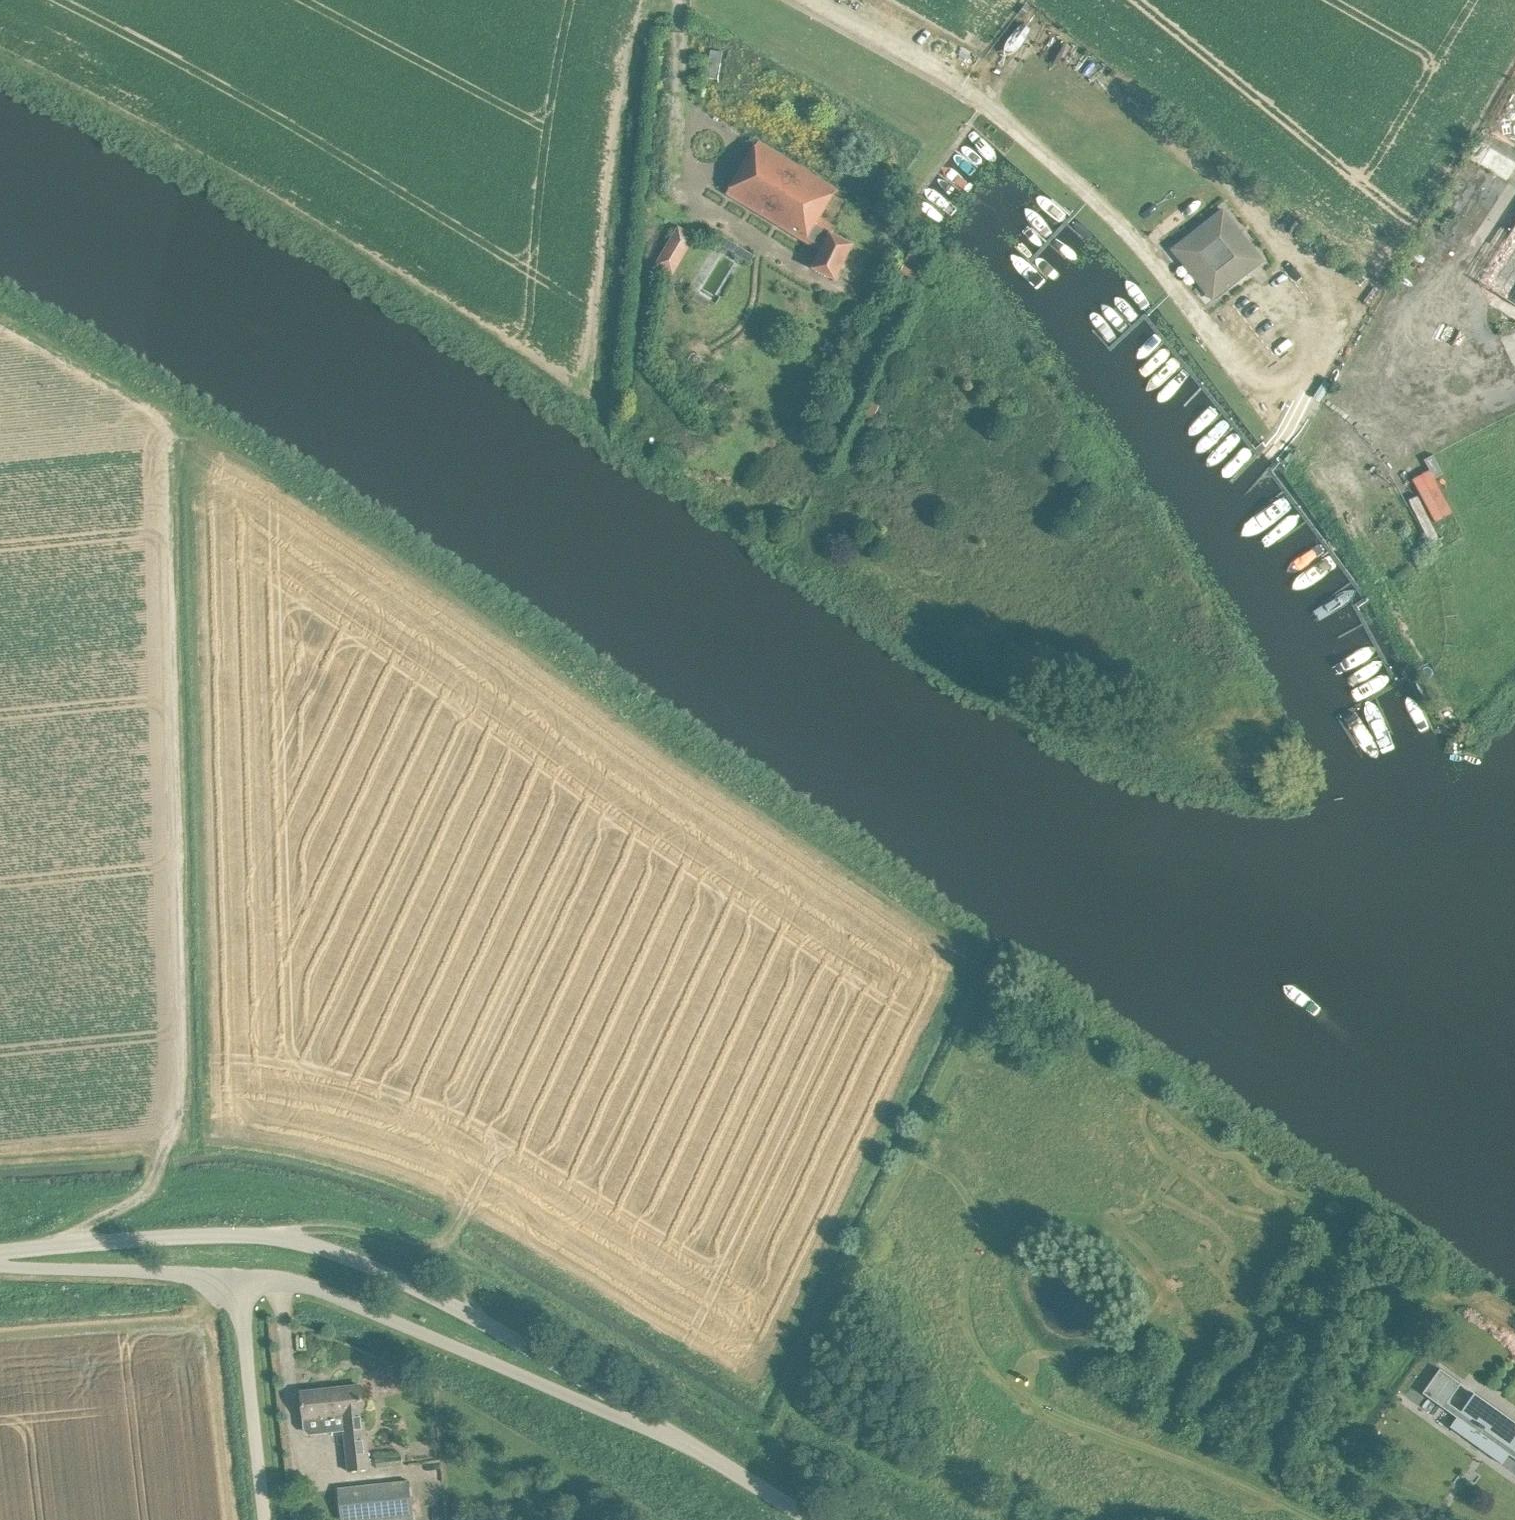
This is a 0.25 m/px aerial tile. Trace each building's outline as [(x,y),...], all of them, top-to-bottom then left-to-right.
[(718,70),(732,73),(738,43),(725,40),(718,70)] [(1493,155),(1499,134),(1487,131),(1481,152),(1493,155)] [(1514,171),(1514,144),(1504,137),(1492,154),(1514,171)] [(835,279),(853,244),(831,234),(835,227),(818,219),(836,190),(759,142),(727,193),(821,251),(814,268),(835,279)] [(1224,207),(1176,244),(1199,273),(1194,277),(1207,294),(1222,282),(1228,290),(1266,261),(1224,207)] [(678,225),(655,265),(673,276),(696,236),(678,225)] [(1479,282),(1514,305),(1514,227),(1479,282)] [(728,233),(701,275),(728,292),(754,250),(728,233)] [(1405,378),(1433,329),(1422,323),(1394,372),(1405,378)] [(1315,467),(1338,422),(1327,417),(1304,461),(1315,467)] [(1326,475),(1349,486),(1373,434),(1349,423),(1326,475)] [(1424,459),(1435,478),(1444,473),(1433,454),(1424,459)] [(1423,499),(1412,505),(1426,532),(1437,527),(1423,499)] [(1439,521),(1447,535),(1473,521),(1465,506),(1439,521)] [(1423,1393),(1457,1417),(1450,1427),(1502,1464),(1509,1454),(1514,1458),(1514,1450),(1513,1448),(1514,1446),(1514,1421),(1474,1392),(1461,1411),(1448,1402),(1461,1383),(1440,1368),(1423,1393)] [(308,1433),(344,1430),(349,1471),(369,1469),(360,1385),(301,1391),(305,1428),(308,1433)] [(413,1513),(409,1481),(338,1489),(341,1519),(414,1519),(413,1513)]
